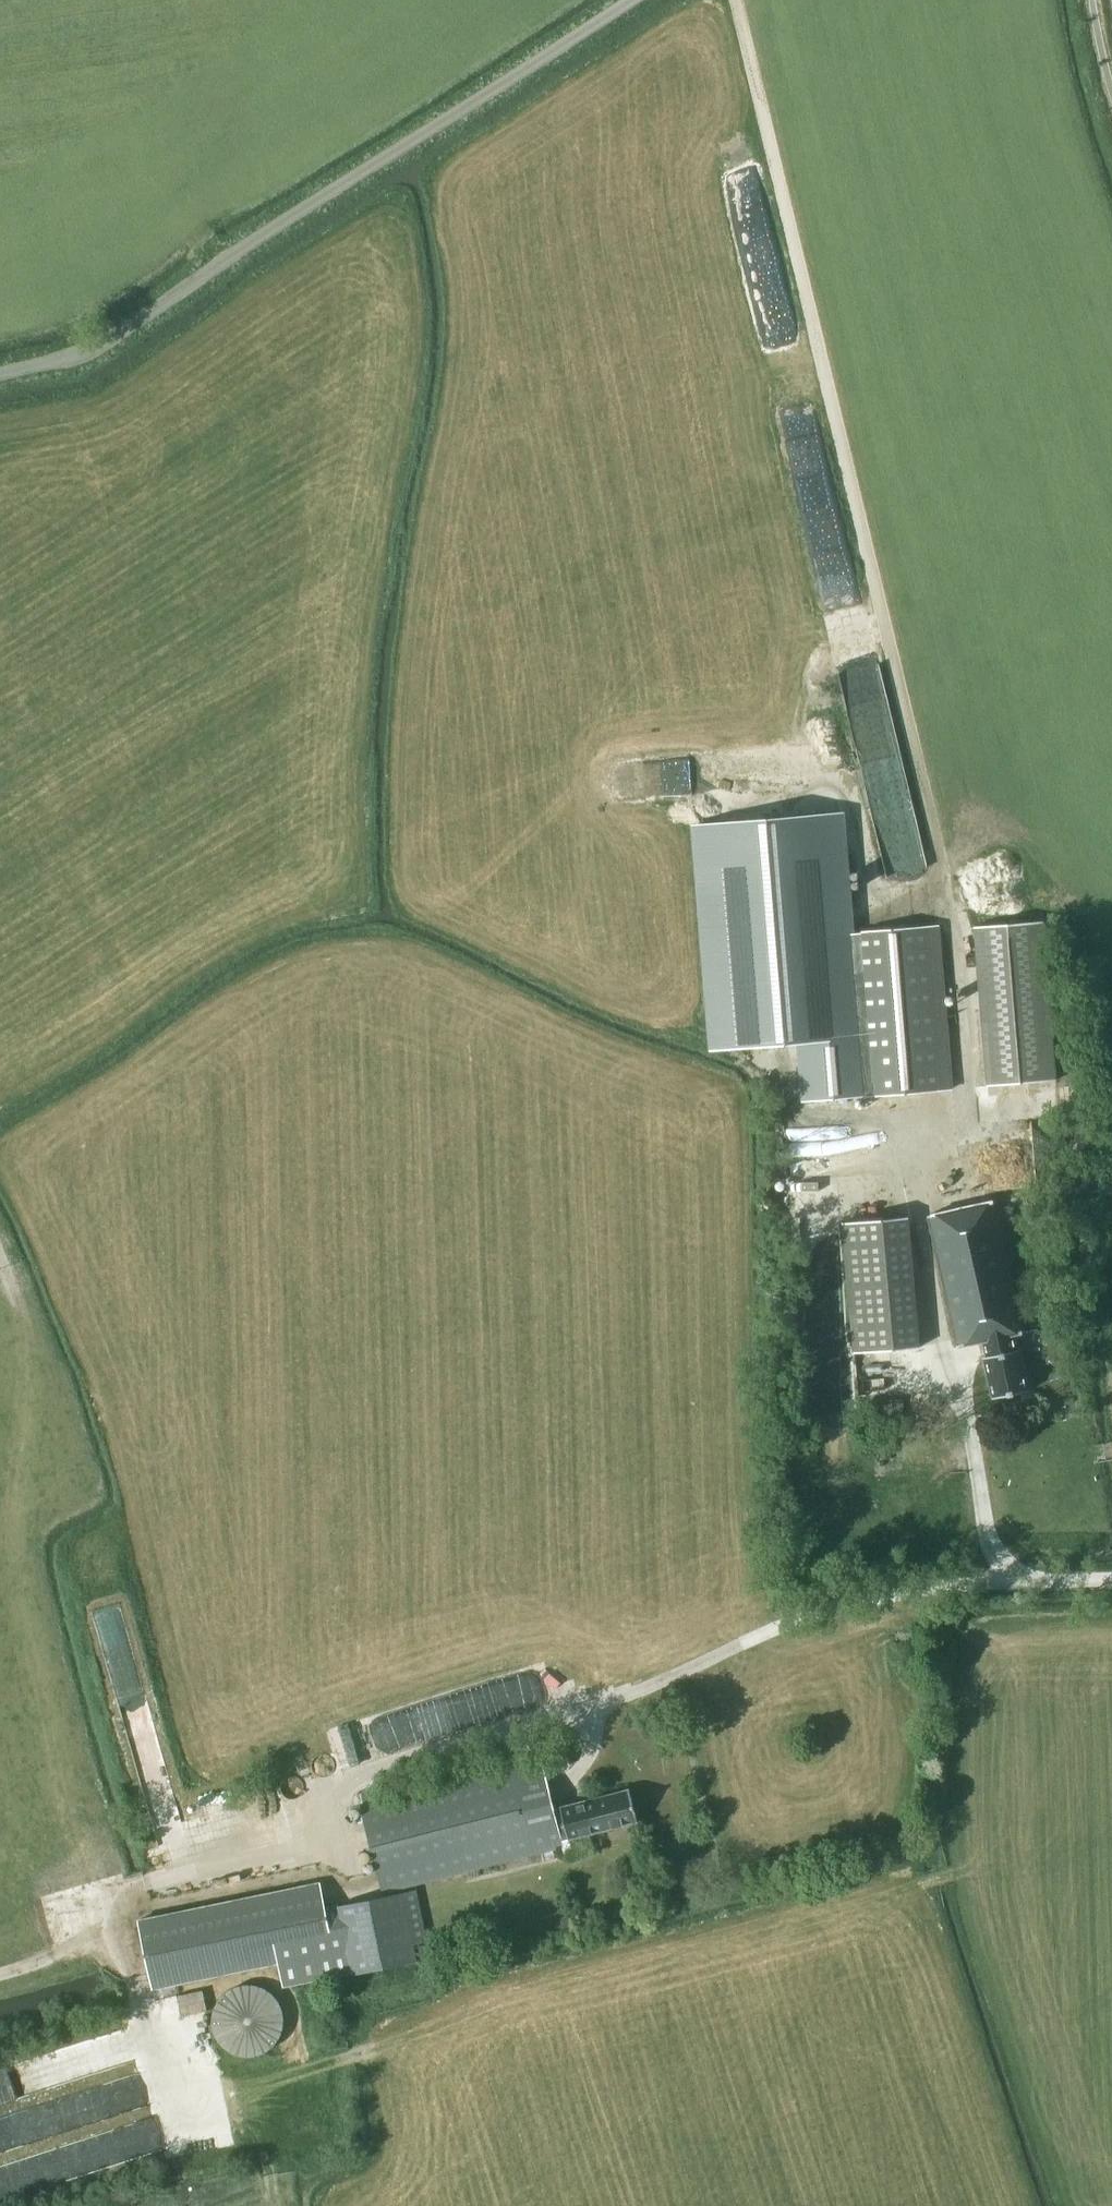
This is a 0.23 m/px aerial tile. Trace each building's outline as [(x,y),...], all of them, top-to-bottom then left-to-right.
[(953,1089),(940,928),(855,935),(845,812),(690,824),(709,1051),(796,1044),(801,1101),(953,1089)] [(1055,1080),(1043,922),(975,927),(987,1086),(1055,1080)] [(1025,1332),(996,1200),(928,1216),(957,1347),(983,1341),(986,1356),(983,1357),(992,1398),(1028,1390),(1019,1349),(1017,1350),(1013,1335),(1025,1332)] [(919,1347),(908,1217),(842,1222),(853,1352),(919,1347)] [(964,1426),(960,1398),(947,1400),(951,1428),(964,1426)] [(904,1413),(903,1399),(883,1400),(885,1414),(904,1413)] [(570,1766),(563,1740),(538,1746),(542,1762),(361,1808),(382,1893),(563,1847),(562,1841),(637,1822),(629,1791),(567,1807),(566,1807),(554,1810),(545,1773),(570,1766)] [(152,1990),(278,1964),(283,1988),(417,1960),(403,1894),(326,1910),(320,1881),(138,1919),(152,1990)] [(254,1987),(248,1986),(242,1987),(236,1989),(230,1991),(225,1995),(221,1999),(217,2004),(215,2010),(213,2015),(212,2022),(213,2028),(215,2034),(217,2039),(221,2044),(225,2049),(230,2052),(236,2055),(242,2056),(248,2057),(254,2056),(260,2055),(265,2052),(270,2049),(275,2044),(278,2039),(281,2034),(282,2028),(283,2022),(282,2016),(279,2005),(275,1999),(270,1995),(265,1991),(260,1989),(254,1987)] [(0,2107),(0,2106),(0,2122),(26,2115),(22,2101),(0,2107)] [(47,2169),(40,2142),(0,2151),(0,2180),(47,2169)]
